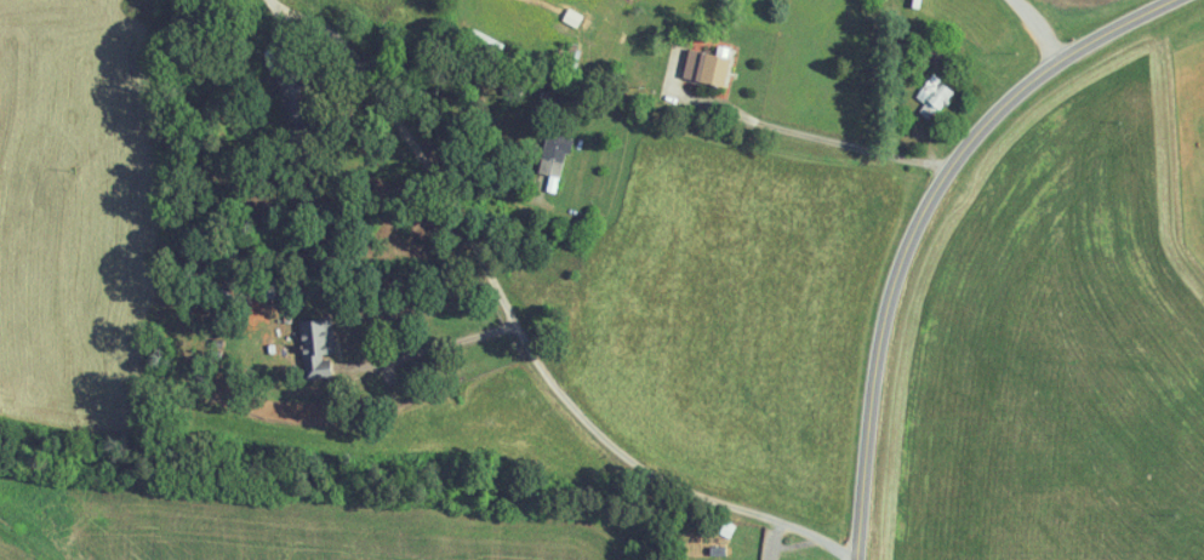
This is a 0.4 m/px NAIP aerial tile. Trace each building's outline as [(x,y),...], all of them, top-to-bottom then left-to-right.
[(725,59),(685,54),(681,82),(721,87),(725,59)] [(914,97),(923,103),(916,112),(930,121),(952,91),(930,75),(914,97)] [(555,191),(561,151),(569,152),(571,137),(549,133),(543,172),(547,173),(545,190),(555,191)] [(302,378),(329,376),(327,353),(332,353),(329,316),(297,319),(302,378)]
